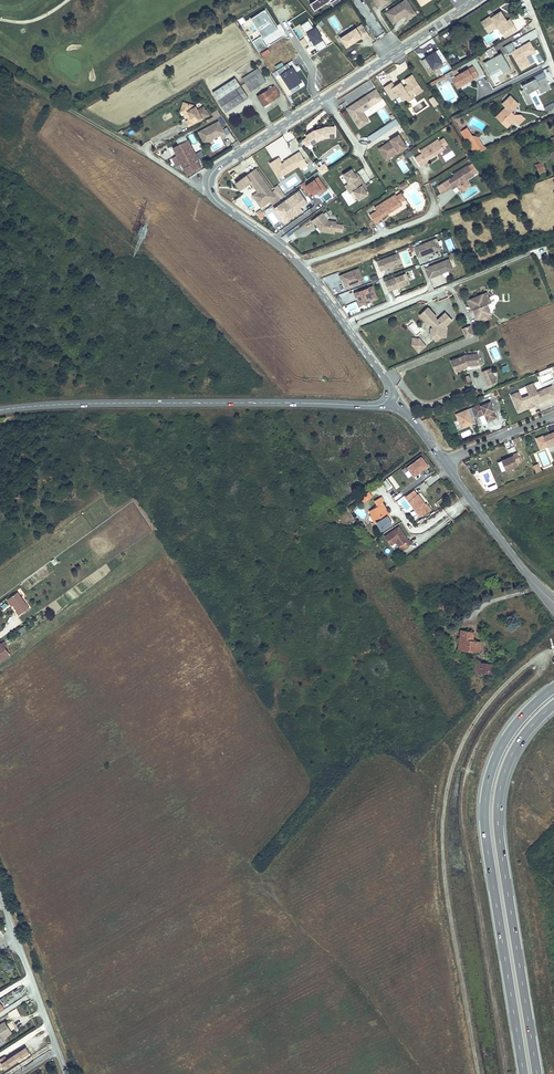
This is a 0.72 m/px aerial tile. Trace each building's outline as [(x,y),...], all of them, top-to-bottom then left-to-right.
[(310,3),(314,10),(329,0),(314,0),(310,3)] [(391,9),(398,20),(406,15),(408,19),(416,14),(407,0),(404,0),(391,9)] [(398,20),(391,9),(386,12),(393,23),(398,20)] [(480,21),(486,30),(495,24),(497,28),(501,25),(505,32),(514,26),(510,19),(507,21),(501,11),(494,15),(490,17),(489,15),(480,21)] [(495,24),(486,30),(488,34),(497,28),(495,24)] [(370,36),(363,26),(357,30),(356,28),(341,37),(347,46),(361,37),(363,40),(370,36)] [(514,26),(505,32),(507,35),(516,30),(514,26)] [(439,49),(434,52),(441,62),(433,67),(426,57),(421,60),(430,74),(435,71),(443,65),(442,62),(446,59),(439,49)] [(441,62),(434,52),(426,57),(433,67),(441,62)] [(459,74),(455,77),(460,86),(479,75),(473,66),(459,74)] [(292,67),(281,74),(290,89),(301,81),(292,67)] [(456,68),(445,74),(448,80),(459,74),(456,68)] [(265,80),(260,72),(245,82),(250,90),(265,80)] [(541,93),(551,88),(544,73),(518,84),(527,105),(533,102),(529,92),(538,88),(541,93)] [(398,86),(396,84),(394,86),(391,83),(385,88),(392,100),(400,95),(403,100),(406,98),(412,94),(415,92),(417,95),(422,91),(411,75),(403,80),(407,85),(403,88),(401,84),(398,86)] [(455,77),(451,79),(457,88),(460,86),(455,77)] [(235,89),(242,100),(248,97),(240,85),(235,89)] [(274,86),(258,96),(263,105),(279,95),(274,86)] [(235,89),(218,100),(225,111),(242,100),(235,89)] [(362,112),(382,99),(382,98),(376,89),(354,104),(352,110),(350,114),(359,128),(368,122),(362,112)] [(502,111),(502,121),(510,121),(512,118),(514,120),(519,124),(524,118),(519,114),(514,114),(514,109),(519,104),(510,95),(502,103),(506,107),(508,109),(505,112),(502,111)] [(434,96),(428,99),(434,107),(439,104),(434,96)] [(182,109),(184,102),(182,101),(179,111),(184,113),(185,115),(187,113),(186,111),(182,109)] [(544,106),(546,110),(553,106),(553,101),(544,106)] [(185,115),(184,115),(187,119),(184,120),(187,126),(208,114),(205,109),(204,109),(203,106),(197,110),(194,105),(184,102),(182,109),(186,111),(187,113),(185,115)] [(214,119),(221,115),(217,109),(211,113),(214,119)] [(171,113),(162,116),(164,121),(173,118),(171,113)] [(227,125),(222,118),(219,121),(224,128),(227,125)] [(396,118),(368,135),(371,141),(399,124),(396,118)] [(510,121),(502,121),(508,127),(514,120),(512,118),(510,121)] [(216,121),(197,132),(203,143),(208,140),(210,139),(219,134),(220,137),(224,135),(216,121)] [(311,143),(318,139),(327,136),(335,136),(334,127),(324,127),(315,130),(306,136),(307,137),(303,140),(303,141),(306,145),(307,146),(311,143)] [(484,149),(477,138),(472,136),(467,128),(461,132),(474,153),(484,149)] [(387,143),(378,148),(383,155),(389,152),(392,156),(406,147),(398,135),(390,140),(391,141),(392,143),(389,145),(387,143)] [(318,139),(311,143),(312,145),(318,141),(328,138),(335,137),(335,136),(327,136),(318,139)] [(422,153),(415,158),(420,166),(427,162),(426,161),(445,149),(443,147),(448,144),(444,138),(439,141),(438,138),(420,150),(422,153)] [(187,140),(172,147),(176,155),(171,158),(175,166),(180,163),(187,175),(200,168),(198,162),(197,160),(196,161),(194,156),(195,155),(187,140)] [(409,158),(413,155),(410,150),(405,152),(409,158)] [(386,160),(392,156),(389,152),(383,155),(386,160)] [(283,176),(299,167),(293,157),(284,162),(285,163),(283,163),(282,163),(281,162),(282,161),(279,158),(274,161),(276,164),(272,166),(277,175),(281,172),(283,176)] [(316,168),(322,164),(319,159),(313,163),(316,168)] [(543,162),(536,165),(539,173),(546,170),(543,162)] [(458,174),(442,184),(446,190),(451,187),(452,189),(457,186),(458,187),(467,181),(466,180),(474,175),(473,174),(477,172),(473,164),(468,166),(467,165),(457,172),(458,174)] [(325,165),(318,170),(321,175),(329,170),(325,165)] [(272,193),(255,168),(252,171),(256,177),(250,181),(256,189),(257,188),(258,190),(257,192),(252,195),(261,207),(268,202),(265,198),(272,193)] [(352,169),(343,175),(348,183),(345,186),(350,194),(354,192),(359,200),(368,195),(365,190),(363,186),(365,184),(360,177),(357,178),(354,174),(352,169)] [(256,177),(252,171),(245,175),(250,181),(256,177)] [(308,197),(326,188),(319,175),(301,185),(308,197)] [(295,176),(285,182),(289,190),(300,184),(295,176)] [(245,186),(240,179),(235,182),(240,190),(245,186)] [(406,181),(399,185),(402,190),(409,186),(406,181)] [(467,181),(458,187),(460,191),(469,185),(467,181)] [(333,190),(321,196),(325,202),(336,196),(333,190)] [(300,207),(307,202),(299,191),(277,207),(285,218),(289,215),(300,207)] [(268,202),(275,197),(272,193),(265,198),(268,202)] [(401,193),(397,196),(400,202),(405,199),(401,193)] [(395,194),(374,207),(377,210),(370,215),(375,223),(382,219),(382,218),(402,205),(400,202),(397,196),(395,194)] [(291,217),(302,209),(300,207),(289,215),(291,217)] [(321,231),(335,233),(336,221),(327,220),(322,213),(311,221),(314,225),(315,224),(318,227),(319,226),(321,229),(321,231)] [(436,238),(413,247),(416,257),(440,248),(436,238)] [(399,253),(377,261),(380,271),(402,263),(399,253)] [(448,259),(425,268),(429,277),(452,269),(448,259)] [(344,279),(344,281),(343,281),(345,287),(362,281),(357,268),(339,275),(341,280),(344,279)] [(405,273),(384,281),(388,291),(409,282),(405,273)] [(372,286),(354,293),(356,297),(358,296),(359,298),(358,299),(360,304),(377,298),(372,286)] [(482,293),(486,304),(490,302),(486,292),(482,293)] [(490,313),(486,304),(482,293),(469,299),(473,309),(477,318),(490,313)] [(437,320),(436,320),(435,322),(433,320),(434,320),(434,319),(434,316),(426,308),(418,316),(422,319),(427,324),(429,324),(432,327),(432,336),(434,338),(437,341),(440,337),(440,336),(441,327),(444,324),(445,325),(450,320),(452,319),(445,312),(437,320)] [(469,325),(461,329),(465,338),(473,334),(469,325)] [(424,345),(419,339),(413,339),(412,345),(418,351),(424,345)] [(467,363),(468,364),(478,363),(476,353),(464,354),(463,354),(455,358),(450,360),(455,371),(465,366),(464,364),(467,363)] [(483,374),(487,383),(495,380),(491,371),(483,374)] [(512,394),(518,410),(534,404),(533,402),(541,398),(542,401),(553,396),(553,390),(552,385),(543,389),(538,391),(536,387),(528,390),(529,395),(523,397),(520,391),(512,394)] [(480,404),(472,407),(475,416),(484,413),(484,414),(488,412),(491,420),(496,417),(490,402),(481,405),(480,404)] [(462,438),(472,434),(469,429),(460,433),(462,438)] [(543,437),(548,447),(553,445),(553,432),(543,437)] [(522,460),(518,452),(513,454),(514,454),(502,459),(506,469),(518,464),(517,462),(522,460)] [(540,456),(544,466),(549,464),(545,454),(540,456)] [(422,457),(407,468),(414,477),(428,466),(422,457)] [(421,474),(424,479),(430,476),(427,471),(421,474)] [(383,483),(388,489),(392,486),(387,480),(383,483)] [(423,502),(414,490),(405,496),(420,517),(427,511),(422,504),(423,502)] [(364,502),(372,496),(369,492),(360,498),(364,502)] [(381,496),(375,500),(378,505),(380,505),(379,503),(382,501),(384,501),(381,496)] [(386,515),(389,513),(382,501),(379,503),(380,505),(378,505),(370,510),(372,514),(372,515),(375,513),(379,520),(377,521),(382,530),(392,524),(387,516),(386,515)] [(428,512),(432,510),(427,503),(425,504),(423,502),(422,504),(427,511),(428,512)] [(370,514),(375,523),(377,521),(379,520),(375,513),(372,515),(372,514),(370,514)] [(406,541),(403,536),(404,535),(399,527),(385,536),(391,545),(396,541),(399,546),(400,545),(403,549),(410,545),(408,540),(406,541)] [(412,544),(406,534),(404,535),(403,536),(406,541),(408,540),(410,545),(412,544)] [(18,592),(9,599),(13,605),(17,611),(16,612),(19,615),(30,607),(18,592)] [(479,652),(481,642),(471,641),(468,641),(469,632),(460,631),(457,649),(479,652)] [(4,642),(0,645),(0,661),(9,655),(4,647),(6,645),(4,642)] [(491,674),(493,664),(478,663),(478,661),(475,660),(473,674),(478,675),(478,671),(482,672),(488,673),(491,674)] [(5,1020),(0,1024),(0,1025),(3,1029),(9,1025),(5,1020)] [(8,1038),(6,1035),(12,1031),(9,1025),(3,1029),(0,1025),(0,1044),(8,1038)] [(30,1050),(27,1045),(8,1058),(5,1054),(0,1058),(5,1066),(30,1050)]
